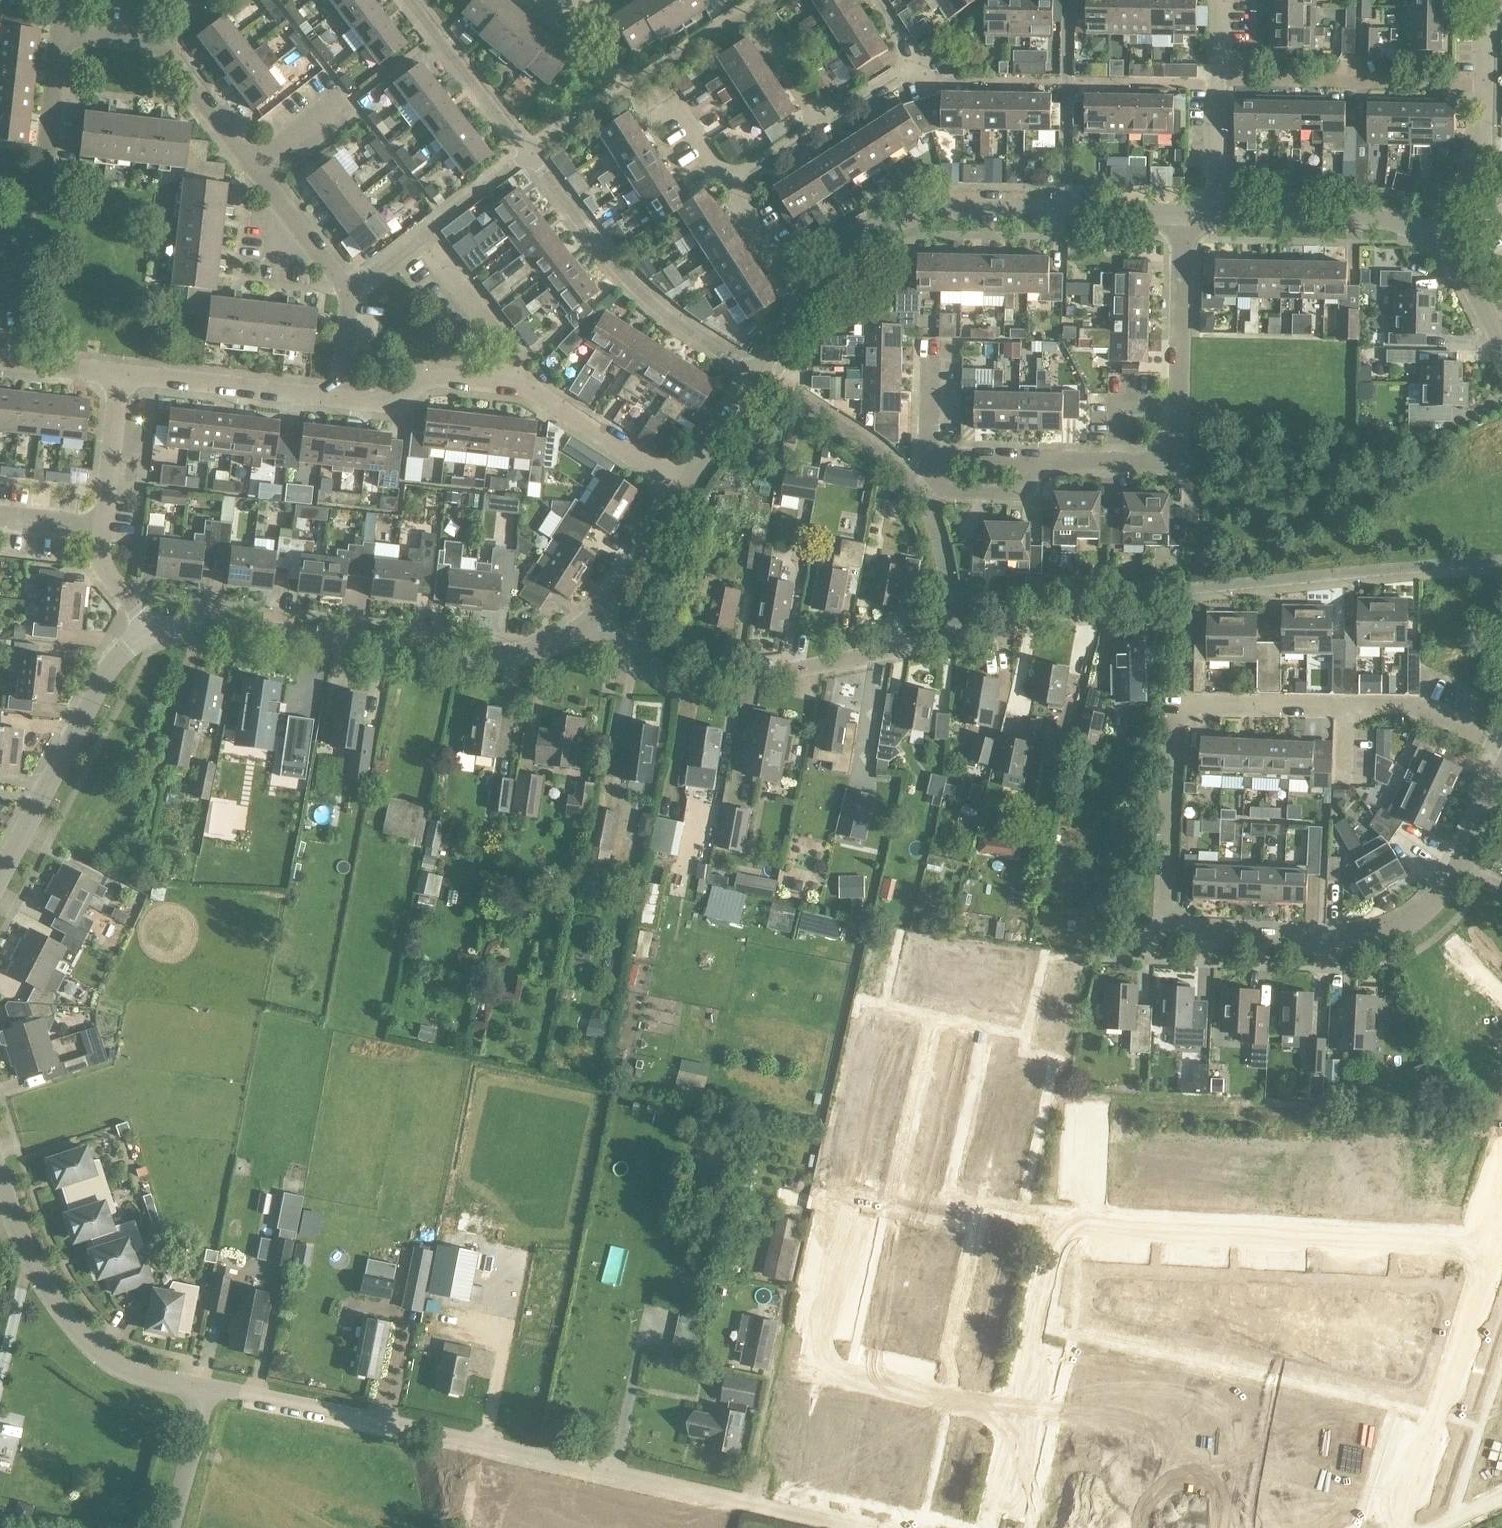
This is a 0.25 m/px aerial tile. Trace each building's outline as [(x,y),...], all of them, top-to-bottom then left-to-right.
[(268,11),(275,6),(271,0),(262,0),(261,1),(268,11)] [(336,10),(350,0),(329,0),(336,10)] [(378,8),(372,0),(350,0),(336,10),(350,28),(378,8)] [(467,6),(460,14),(481,31),(477,36),(522,72),(525,68),(547,85),(571,56),(569,54),(559,46),(560,45),(559,43),(558,45),(530,22),(535,16),(530,12),(526,18),(504,0),(460,0),(467,6)] [(609,17),(630,50),(653,35),(656,40),(704,9),(701,4),(707,0),(636,0),(623,8),(622,7),(621,8),(622,9),(609,17)] [(820,11),(810,18),(816,26),(825,19),(823,16),(847,0),(813,0),(820,11)] [(856,0),(847,0),(823,16),(825,19),(835,34),(865,14),(856,0)] [(929,5),(933,11),(941,5),(950,18),(978,0),(936,0),(929,5)] [(1007,36),(1008,0),(987,0),(986,36),(987,36),(987,44),(994,44),(994,36),(1007,36)] [(1029,37),(1030,0),(1008,0),(1007,36),(1009,36),(1009,45),(1016,45),(1016,36),(1029,37)] [(1029,37),(1052,37),(1053,0),(1030,0),(1029,37)] [(1110,35),(1110,0),(1087,0),(1086,34),(1110,35)] [(1124,35),(1124,44),(1131,45),(1131,43),(1132,0),(1110,0),(1110,35),(1124,35)] [(1153,35),(1154,0),(1132,0),(1131,43),(1131,45),(1138,45),(1138,35),(1153,35)] [(1175,35),(1176,0),(1154,0),(1153,35),(1175,35)] [(1175,35),(1199,36),(1199,0),(1176,0),(1175,35)] [(1206,14),(1218,14),(1217,0),(1205,0),(1206,14)] [(1448,0),(1416,0),(1416,7),(1448,8),(1448,0)] [(284,6),(291,16),(298,11),(290,1),(284,6)] [(1277,12),(1272,12),(1271,26),(1305,28),(1315,28),(1315,6),(1317,6),(1272,4),(1272,5),(1277,5),(1277,12)] [(268,11),(276,21),(283,16),(275,6),(268,11)] [(1371,6),(1362,6),(1362,19),(1371,19),(1371,6)] [(1403,29),(1443,31),(1443,24),(1447,24),(1448,8),(1416,7),(1402,7),(1402,29),(1403,29)] [(392,26),(378,8),(350,28),(364,47),(392,26)] [(899,15),(903,21),(913,15),(909,8),(899,15)] [(291,16),(299,25),(305,20),(298,11),(291,16)] [(877,32),(865,14),(835,34),(844,48),(834,55),(839,62),(849,56),(847,52),(877,32)] [(40,29),(29,28),(30,18),(1,15),(0,23),(0,48),(37,52),(40,29)] [(196,36),(211,54),(237,34),(223,15),(196,36)] [(919,22),(913,15),(903,21),(909,29),(919,22)] [(1355,29),(1356,17),(1346,16),(1346,28),(1355,29)] [(805,33),(816,26),(810,18),(800,25),(805,33)] [(406,44),(392,26),(364,47),(379,65),(406,44)] [(1305,28),(1271,26),(1271,49),(1316,50),(1316,37),(1325,37),(1325,28),(1315,28),(1305,28)] [(1343,28),(1343,54),(1355,55),(1355,29),(1346,28),(1343,28)] [(1362,29),(1361,58),(1377,58),(1378,30),(1362,29)] [(1403,29),(1402,51),(1442,52),(1443,31),(1403,29)] [(302,41),(295,31),(288,37),(295,47),(302,41)] [(839,62),(830,68),(834,73),(844,66),(850,76),(889,50),(877,32),(847,52),(849,56),(839,62)] [(211,54),(225,73),(252,52),(237,34),(211,54)] [(318,37),(311,42),(319,52),(326,47),(318,37)] [(746,38),(716,57),(726,72),(715,79),(720,86),(730,80),(728,76),(758,56),(746,38)] [(310,51),(302,41),(295,47),(303,57),(310,51)] [(333,57),(326,47),(319,52),(327,62),(333,57)] [(35,75),(37,52),(0,48),(0,71),(35,75)] [(225,73),(239,91),(266,71),(252,52),(225,73)] [(830,68),(839,62),(834,55),(823,62),(828,69),(830,68)] [(770,75),(758,56),(728,76),(730,80),(740,94),(770,75)] [(1123,77),(1123,62),(1110,62),(1110,77),(1123,77)] [(406,102),(433,82),(419,63),(392,83),(406,102)] [(1008,74),(1008,63),(999,63),(999,74),(1008,74)] [(1014,75),(1029,75),(1029,63),(1014,63),(1014,75)] [(1029,63),(1029,75),(1046,75),(1046,63),(1029,63)] [(1107,77),(1107,65),(1091,65),(1091,77),(1107,77)] [(1165,78),(1174,78),(1174,65),(1165,65),(1165,78)] [(1174,65),(1174,78),(1197,78),(1197,65),(1174,65)] [(0,71),(0,95),(32,98),(35,75),(0,71)] [(266,71),(239,91),(253,110),(280,89),(266,71)] [(347,88),(353,83),(346,73),(339,79),(347,88)] [(740,94),(749,109),(728,122),(728,123),(739,116),(743,123),(754,116),(751,112),(781,93),(770,75),(740,94)] [(720,86),(715,79),(704,86),(709,93),(720,86)] [(447,100),(433,82),(406,102),(420,120),(447,100)] [(794,112),(781,93),(751,112),(754,116),(764,131),(794,112)] [(942,93),(922,100),(932,133),(942,130),(942,93)] [(964,137),(964,130),(964,94),(942,93),(942,130),(947,130),(951,137),(964,137)] [(986,94),(964,94),(964,130),(981,130),(981,143),(990,143),(990,130),(986,130),(986,94)] [(990,130),(1007,131),(1008,94),(986,94),(986,130),(990,130)] [(1029,95),(1008,94),(1007,131),(1025,131),(1024,143),(1033,143),(1033,141),(1033,131),(1029,131),(1029,95)] [(0,95),(0,118),(30,121),(32,98),(0,95)] [(1052,95),(1029,95),(1029,131),(1033,131),(1033,141),(1040,142),(1040,131),(1051,131),(1051,126),(1060,126),(1060,105),(1052,104),(1052,95)] [(1100,143),(1108,143),(1109,95),(1086,95),(1085,132),(1101,133),(1100,143)] [(1115,133),(1130,133),(1131,96),(1109,95),(1108,143),(1115,143),(1115,133)] [(1143,144),(1151,144),(1152,96),(1131,96),(1130,133),(1143,133),(1143,144)] [(1174,96),(1152,96),(1151,144),(1158,144),(1158,134),(1180,134),(1181,111),(1174,111),(1174,96)] [(1258,131),(1279,131),(1280,98),(1265,98),(1265,103),(1258,103),(1258,131)] [(1279,131),(1302,131),(1303,99),(1280,98),(1279,131)] [(1367,145),(1389,145),(1389,99),(1368,98),(1367,145)] [(1319,99),(1303,99),(1302,131),(1313,132),(1313,144),(1324,145),(1324,152),(1325,152),(1325,144),(1325,104),(1319,104),(1319,99)] [(1389,99),(1389,145),(1411,146),(1411,134),(1412,101),(1396,101),(1396,99),(1389,99)] [(434,139),(461,119),(447,100),(420,120),(434,139)] [(932,133),(922,100),(903,105),(923,136),(932,133)] [(1411,134),(1411,146),(1434,146),(1434,106),(1428,106),(1428,102),(1412,101),(1411,134)] [(1257,131),(1258,131),(1258,103),(1236,102),(1235,142),(1248,142),(1248,151),(1257,152),(1257,131)] [(1344,162),(1356,163),(1356,133),(1345,133),(1346,105),(1325,104),(1325,144),(1325,152),(1344,152),(1344,162)] [(903,105),(884,118),(904,148),(923,136),(903,105)] [(1456,107),(1434,106),(1434,146),(1454,147),(1454,155),(1464,155),(1464,137),(1455,137),(1456,107)] [(368,116),(375,126),(382,121),(374,111),(368,116)] [(160,120),(116,115),(109,115),(84,112),(79,157),(184,168),(171,284),(187,286),(184,314),(208,317),(205,341),(311,352),(316,309),(293,307),(286,306),(240,301),(234,300),(210,297),(211,289),(214,289),(217,266),(218,260),(223,214),(224,207),(226,183),(222,183),(224,163),(206,161),(208,141),(189,138),(190,124),(166,121),(160,120)] [(589,143),(599,136),(608,151),(639,131),(627,112),(597,131),(595,128),(584,136),(589,143)] [(733,130),(743,123),(739,116),(728,123),(733,130)] [(12,153),(13,143),(27,144),(30,121),(0,118),(0,151),(12,153)] [(886,160),(890,157),(904,148),(884,118),(866,130),(886,160)] [(475,137),(461,119),(434,139),(448,157),(475,137)] [(375,126),(383,136),(390,131),(382,121),(375,126)] [(848,141),(868,172),(882,162),(889,172),(897,168),(890,157),(886,160),(866,130),(848,141)] [(651,150),(639,131),(608,151),(618,166),(607,172),(612,180),(622,173),(620,170),(651,150)] [(475,137),(448,157),(462,176),(489,155),(475,137)] [(384,148),(376,138),(369,143),(377,154),(384,148)] [(848,141),(830,153),(850,184),(854,181),(868,172),(848,141)] [(981,143),(981,155),(989,155),(990,143),(981,143)] [(1024,143),(1024,156),(1033,156),(1033,143),(1024,143)] [(396,152),(403,162),(410,157),(402,147),(396,152)] [(392,158),(384,148),(377,154),(385,164),(392,158)] [(662,168),(651,150),(620,170),(622,173),(632,188),(662,168)] [(846,186),(853,196),(860,191),(854,181),(850,184),(830,153),(812,165),(832,195),(846,186)] [(1162,179),(1181,178),(1180,154),(1161,155),(1162,179)] [(403,162),(411,172),(417,167),(410,157),(403,162)] [(320,198),(347,177),(333,159),(306,180),(320,198)] [(1369,163),(1356,163),(1355,188),(1368,188),(1369,163)] [(832,195),(812,165),(794,177),(814,207),(818,205),(832,195)] [(1111,186),(1129,186),(1130,168),(1111,167),(1111,186)] [(1256,168),(1234,167),(1234,186),(1256,186),(1256,168)] [(632,188),(641,202),(631,209),(635,216),(645,209),(643,206),(674,186),(662,168),(632,188)] [(896,183),(903,178),(898,170),(897,168),(889,172),(896,183)] [(1147,168),(1130,168),(1129,186),(1146,187),(1147,168)] [(1301,177),(1301,187),(1323,187),(1323,169),(1301,168),(1301,177)] [(612,180),(607,172),(597,179),(602,187),(612,180)] [(1436,172),(1429,186),(1443,192),(1450,178),(1436,172)] [(1405,194),(1407,185),(1409,176),(1396,173),(1392,191),(1405,194)] [(412,185),(404,174),(397,180),(405,190),(412,185)] [(1409,176),(1407,185),(1405,194),(1417,197),(1421,179),(1409,176)] [(320,198),(334,216),(361,196),(347,177),(320,198)] [(795,220),(810,210),(817,220),(824,215),(818,205),(814,207),(794,177),(775,189),(795,220)] [(1265,186),(1278,186),(1279,177),(1265,177),(1265,186)] [(1279,177),(1278,186),(1301,187),(1301,177),(1291,177),(1279,177)] [(1173,187),(1185,188),(1185,179),(1173,179),(1173,187)] [(432,200),(439,195),(431,184),(424,189),(432,200)] [(419,195),(412,185),(405,190),(413,200),(419,195)] [(685,203),(674,186),(643,206),(645,209),(655,225),(676,212),(675,211),(685,203)] [(470,234),(452,248),(461,259),(475,248),(530,205),(517,188),(487,211),(494,221),(473,238),(470,234)] [(705,189),(685,203),(675,211),(676,212),(685,224),(687,228),(718,208),(705,189)] [(867,202),(860,191),(853,196),(860,207),(867,202)] [(594,195),(583,202),(592,214),(599,209),(599,208),(601,207),(594,195)] [(334,216),(348,235),(375,214),(361,196),(334,216)] [(475,248),(461,259),(471,272),(489,258),(486,253),(507,237),(514,246),(544,223),(530,205),(475,248)] [(685,224),(674,231),(679,238),(689,231),(699,246),(729,226),(718,208),(687,228),(685,224)] [(625,223),(635,216),(631,209),(620,215),(625,223)] [(362,253),(389,232),(375,214),(348,235),(362,253)] [(824,215),(817,220),(824,231),(831,226),(824,215)] [(498,273),(504,280),(557,240),(544,223),(514,246),(521,255),(498,273)] [(711,264),(741,245),(729,226),(699,246),(708,260),(698,267),(703,274),(713,268),(711,264)] [(663,238),(666,241),(668,245),(679,238),(674,231),(663,238)] [(534,271),(540,279),(569,256),(557,240),(504,280),(488,293),(496,304),(512,291),(511,289),(534,271)] [(753,263),(741,245),(711,264),(713,268),(722,283),(753,263)] [(919,291),(939,291),(940,256),(919,255),(919,291)] [(530,314),(539,307),(583,273),(569,256),(540,279),(548,289),(525,307),(530,314)] [(962,256),(940,256),(939,291),(961,291),(962,256)] [(961,291),(983,292),(983,257),(962,256),(961,291)] [(1004,301),(1005,257),(983,257),(983,292),(998,292),(998,300),(1004,301)] [(1014,292),(1026,293),(1027,258),(1005,257),(1004,301),(1005,301),(1005,309),(1013,310),(1014,292)] [(1040,301),(1063,301),(1063,274),(1050,274),(1050,258),(1027,258),(1026,293),(1040,293),(1040,301)] [(1225,297),(1238,298),(1239,262),(1217,261),(1216,283),(1204,282),(1203,309),(1224,309),(1225,297)] [(1252,321),(1246,321),(1246,333),(1259,333),(1260,298),(1261,298),(1261,262),(1239,262),(1238,298),(1252,298),(1252,321)] [(1261,298),(1281,299),(1281,263),(1261,262),(1261,298)] [(764,281),(753,263),(722,283),(732,297),(734,301),(764,281)] [(1281,299),(1303,299),(1304,263),(1281,263),(1281,299)] [(1303,299),(1325,300),(1325,264),(1304,263),(1303,299)] [(1325,264),(1325,300),(1347,300),(1348,264),(1325,264)] [(692,282),(703,274),(698,267),(687,274),(692,282)] [(662,271),(648,280),(664,295),(673,289),(662,271)] [(1097,284),(1097,272),(1075,272),(1075,284),(1097,284)] [(1395,287),(1395,312),(1434,313),(1434,312),(1435,291),(1406,291),(1406,272),(1381,272),(1380,287),(1395,287)] [(574,329),(575,329),(592,311),(585,301),(597,292),(583,273),(539,307),(546,316),(560,305),(567,315),(564,317),(574,329)] [(1094,286),(1094,296),(1148,297),(1148,274),(1112,273),(1112,274),(1101,274),(1101,286),(1094,286)] [(732,297),(721,304),(726,311),(737,305),(746,319),(776,300),(764,281),(734,301),(732,297)] [(847,337),(847,346),(902,347),(902,326),(901,326),(901,313),(908,313),(908,291),(898,291),(898,313),(877,312),(877,325),(865,325),(865,337),(847,337)] [(611,292),(592,311),(600,318),(604,311),(607,307),(610,309),(618,296),(611,292)] [(1111,318),(1148,318),(1148,297),(1094,296),(1093,305),(1111,306),(1111,318)] [(721,304),(711,311),(715,318),(726,311),(721,304)] [(1292,322),(1288,306),(1276,309),(1280,325),(1292,322)] [(577,397),(594,370),(623,323),(604,311),(600,318),(592,311),(575,329),(586,339),(584,343),(594,350),(585,364),(586,365),(568,392),(577,397)] [(1359,311),(1340,311),(1340,339),(1359,340),(1359,311)] [(1389,333),(1389,345),(1418,345),(1419,334),(1440,334),(1440,312),(1434,312),(1434,313),(1395,312),(1394,333),(1389,333)] [(940,337),(956,338),(956,314),(941,314),(940,337)] [(1303,335),(1303,315),(1294,315),(1293,335),(1303,335)] [(1303,315),(1303,335),(1312,335),(1313,315),(1303,315)] [(1080,339),(1093,339),(1147,340),(1148,318),(1111,318),(1110,329),(1080,328),(1080,339)] [(612,361),(621,367),(641,335),(623,323),(594,370),(602,375),(612,361)] [(1270,334),(1281,334),(1281,326),(1270,326),(1270,334)] [(989,330),(982,330),(982,338),(1001,339),(1001,328),(989,328),(989,330)] [(971,338),(982,338),(982,330),(971,330),(971,338)] [(1027,330),(1011,330),(1011,339),(1027,340),(1027,330)] [(617,395),(626,401),(660,347),(641,335),(621,367),(631,373),(617,395)] [(1093,348),(1110,348),(1110,361),(1147,361),(1147,340),(1093,339),(1093,348)] [(843,357),(846,357),(865,357),(864,368),(901,369),(902,347),(847,346),(847,347),(821,346),(821,362),(843,362),(843,357)] [(648,384),(658,390),(678,358),(660,347),(626,401),(634,406),(648,384)] [(1422,363),(1422,383),(1468,384),(1468,383),(1461,383),(1461,362),(1433,362),(1433,351),(1387,351),(1386,363),(1422,363)] [(637,436),(650,444),(663,423),(666,417),(667,417),(696,370),(678,358),(658,390),(667,396),(653,418),(650,416),(637,436)] [(1139,365),(1123,365),(1123,373),(1139,373),(1139,365)] [(846,380),(846,389),(901,390),(901,369),(864,368),(864,380),(846,380)] [(601,378),(602,375),(594,370),(577,397),(577,398),(588,406),(602,384),(601,384),(603,380),(601,378)] [(667,417),(675,422),(678,417),(694,427),(701,417),(695,414),(715,382),(696,370),(667,417)] [(993,381),(1003,382),(1003,370),(993,370),(993,381)] [(1046,371),(1037,371),(1037,382),(1046,382),(1046,371)] [(842,389),(842,378),(832,377),(832,389),(842,389)] [(998,393),(993,393),(993,385),(976,385),(977,382),(963,381),(962,421),(975,422),(975,429),(997,429),(998,393)] [(997,429),(1019,430),(1019,394),(1008,394),(1008,386),(1003,386),(1003,382),(993,381),(993,393),(998,393),(997,429)] [(1063,396),(1051,395),(1051,383),(1046,383),(1046,382),(1037,382),(1037,394),(1041,394),(1041,430),(1063,431),(1064,419),(1079,419),(1079,391),(1063,391),(1063,396)] [(1409,404),(1409,421),(1447,421),(1447,405),(1467,406),(1468,384),(1422,383),(1422,404),(1409,404)] [(21,392),(0,389),(0,430),(17,432),(21,392)] [(842,389),(832,389),(830,389),(829,400),(842,400),(842,389)] [(901,390),(846,389),(845,400),(863,400),(863,412),(876,413),(875,425),(900,425),(900,413),(901,390)] [(40,434),(44,394),(21,392),(17,432),(40,434)] [(62,437),(67,397),(44,394),(40,434),(62,437)] [(1041,394),(1037,394),(1019,394),(1019,430),(1041,430),(1041,394)] [(67,397),(62,437),(85,440),(90,399),(67,397)] [(188,449),(193,412),(169,409),(165,446),(188,449)] [(449,412),(426,410),(423,434),(411,432),(408,458),(428,460),(429,448),(445,449),(449,412)] [(209,462),(209,457),(214,414),(193,412),(188,449),(200,450),(199,461),(209,462)] [(445,449),(466,452),(470,415),(449,412),(445,449)] [(795,412),(788,421),(802,430),(808,420),(795,412)] [(215,452),(230,453),(234,416),(214,414),(209,457),(215,458),(215,452)] [(488,454),(492,417),(470,415),(466,452),(488,454)] [(251,467),(252,456),(256,419),(234,416),(230,453),(245,455),(244,466),(251,467)] [(488,454),(509,456),(514,420),(492,417),(488,454)] [(279,421),(256,419),(252,456),(251,467),(252,467),(252,468),(260,469),(261,459),(275,460),(274,467),(286,469),(289,436),(277,435),(279,421)] [(514,420),(509,456),(531,459),(535,422),(514,420)] [(663,423),(650,444),(660,450),(673,430),(663,423)] [(302,437),(289,436),(286,469),(298,470),(299,461),(322,464),(326,427),(303,424),(302,437)] [(342,472),(346,429),(326,427),(322,464),(332,465),(331,471),(342,472)] [(353,467),(364,468),(368,431),(346,429),(342,472),(353,473),(353,467)] [(377,486),(396,488),(399,460),(387,459),(390,434),(368,431),(364,468),(379,470),(377,486)] [(558,439),(546,437),(542,467),(555,468),(558,439)] [(593,470),(590,474),(600,480),(593,493),(622,512),(636,490),(610,473),(614,466),(594,453),(585,466),(593,470)] [(223,470),(238,471),(238,460),(223,460),(223,470)] [(160,484),(184,486),(185,478),(186,467),(162,465),(160,484)] [(842,486),(846,469),(829,465),(825,482),(842,486)] [(542,467),(530,466),(528,482),(540,483),(542,467)] [(13,468),(1,467),(0,473),(0,475),(12,476),(13,468)] [(25,470),(13,468),(12,476),(24,478),(25,470)] [(803,478),(786,475),(783,499),(816,504),(821,471),(804,469),(803,478)] [(57,481),(58,473),(46,472),(45,480),(57,481)] [(71,475),(58,473),(57,481),(70,483),(71,475)] [(462,486),(463,477),(451,476),(451,484),(462,486)] [(463,477),(462,486),(473,487),(474,479),(463,477)] [(505,478),(490,477),(488,488),(504,490),(505,478)] [(185,478),(184,486),(184,488),(198,489),(199,479),(185,478)] [(213,490),(226,491),(227,480),(215,478),(213,490)] [(300,492),(317,495),(320,481),(302,478),(300,492)] [(226,491),(242,493),(243,481),(227,480),(226,491)] [(161,502),(185,505),(186,492),(162,490),(161,502)] [(262,490),(243,490),(242,506),(261,507),(262,490)] [(318,490),(317,501),(334,503),(335,491),(318,490)] [(344,504),(360,506),(361,494),(345,493),(344,504)] [(561,519),(586,534),(593,524),(608,533),(622,512),(593,493),(585,505),(574,498),(561,519)] [(1056,515),(1043,514),(1043,543),(1054,543),(1054,547),(1077,547),(1077,530),(1078,493),(1056,493),(1056,515)] [(1100,544),(1112,544),(1112,516),(1101,515),(1101,494),(1078,493),(1077,530),(1077,547),(1078,547),(1078,539),(1100,539),(1100,544)] [(1112,544),(1148,545),(1149,494),(1125,494),(1125,516),(1112,516),(1112,544)] [(1148,545),(1181,545),(1181,540),(1187,540),(1187,516),(1169,516),(1170,495),(1149,494),(1148,545)] [(717,515),(768,524),(772,504),(720,495),(717,515)] [(373,543),(377,514),(367,513),(363,542),(373,543)] [(559,544),(551,557),(581,576),(595,554),(580,544),(586,534),(561,519),(549,537),(559,544)] [(178,579),(199,581),(204,540),(218,541),(220,523),(205,521),(204,534),(194,533),(193,543),(182,541),(178,579)] [(220,523),(218,541),(230,543),(232,523),(220,522),(220,523)] [(986,561),(1007,561),(1008,524),(986,523),(986,545),(974,544),(973,573),(986,573),(986,561)] [(1019,574),(1042,574),(1043,546),(1031,546),(1031,524),(1008,524),(1007,561),(1019,562),(1019,574)] [(155,577),(178,579),(182,541),(180,541),(180,537),(164,536),(165,527),(147,526),(145,545),(159,547),(155,577)] [(280,529),(279,537),(291,538),(292,530),(280,529)] [(289,550),(291,538),(279,537),(278,549),(289,550)] [(297,592),(321,594),(325,558),(312,556),(313,541),(291,539),(291,538),(289,550),(288,559),(300,560),(297,592)] [(419,550),(408,549),(406,564),(398,562),(393,599),(414,602),(418,570),(432,572),(436,540),(421,538),(419,550)] [(765,540),(752,538),(747,570),(760,572),(765,540)] [(813,607),(841,612),(849,566),(861,569),(866,544),(843,540),(839,563),(834,562),(833,570),(820,568),(813,607)] [(361,554),(374,555),(375,543),(373,543),(363,542),(363,546),(362,546),(361,554)] [(758,627),(785,632),(793,584),(780,581),(784,561),(771,559),(774,544),(767,543),(760,581),(766,582),(758,627)] [(361,558),(361,554),(362,546),(349,544),(348,552),(338,551),(337,559),(325,558),(321,594),(343,597),(347,556),(361,558)] [(227,585),(250,587),(254,549),(230,547),(227,585)] [(254,549),(250,587),(271,589),(275,552),(254,549)] [(476,563),(475,572),(472,608),(496,611),(498,592),(510,594),(515,552),(493,549),(491,565),(476,563)] [(461,559),(437,556),(434,586),(447,587),(445,605),(472,608),(475,572),(460,570),(461,559)] [(533,562),(520,582),(545,598),(552,588),(567,598),(581,576),(551,557),(543,569),(533,562)] [(916,584),(920,561),(906,558),(904,568),(879,563),(872,602),(898,607),(902,582),(916,584)] [(393,599),(398,562),(375,560),(370,596),(393,599)] [(46,583),(44,605),(83,610),(85,586),(62,583),(64,572),(39,569),(38,582),(46,583)] [(1124,585),(1125,584),(1128,581),(1128,575),(1124,571),(1118,571),(1113,575),(1113,581),(1117,585),(1118,585),(1124,585)] [(697,594),(707,597),(707,595),(711,595),(705,622),(732,629),(741,591),(709,584),(711,578),(701,576),(697,594)] [(1359,646),(1383,646),(1383,599),(1359,599),(1359,628),(1345,628),(1345,639),(1345,667),(1357,668),(1357,646),(1359,646)] [(1383,599),(1383,646),(1408,646),(1408,668),(1420,668),(1420,640),(1407,640),(1407,599),(1383,599)] [(33,623),(32,636),(56,638),(57,627),(80,629),(83,610),(44,605),(41,624),(33,623)] [(1282,671),(1282,653),(1307,654),(1308,606),(1284,606),(1284,643),(1270,643),(1270,671),(1282,671)] [(1308,606),(1307,654),(1333,654),(1333,667),(1345,667),(1345,639),(1332,639),(1332,606),(1308,606)] [(1209,645),(1195,644),(1195,672),(1207,672),(1207,660),(1232,661),(1233,613),(1209,613),(1209,645)] [(1233,613),(1232,661),(1258,661),(1258,670),(1270,671),(1270,643),(1257,642),(1257,614),(1233,613)] [(21,656),(19,678),(57,683),(60,660),(37,657),(39,645),(15,642),(13,655),(21,656)] [(1117,702),(1146,701),(1145,664),(1154,664),(1154,646),(1145,647),(1145,644),(1116,644),(1116,664),(1112,664),(1113,695),(1117,695),(1117,702)] [(1069,669),(1039,664),(1030,715),(1061,720),(1069,669)] [(220,696),(217,695),(220,680),(209,678),(208,675),(201,674),(199,676),(196,676),(190,706),(192,706),(190,718),(213,723),(216,711),(218,711),(220,696)] [(999,682),(972,677),(970,691),(966,690),(964,702),(965,702),(962,721),(992,726),(999,682)] [(8,696),(7,709),(31,712),(32,700),(55,702),(57,683),(19,678),(16,697),(8,696)] [(236,732),(272,737),(274,727),(273,727),(274,719),(275,719),(277,707),(275,707),(279,686),(244,681),(242,696),(241,696),(239,704),(241,704),(236,732)] [(928,731),(934,693),(906,688),(900,727),(928,731)] [(331,746),(351,748),(347,777),(365,779),(372,729),(359,727),(364,696),(338,693),(334,724),(335,725),(331,746)] [(464,754),(495,758),(502,709),(477,706),(473,738),(467,737),(464,754)] [(834,771),(851,774),(860,724),(849,722),(851,710),(832,707),(830,719),(822,718),(815,759),(835,763),(834,771)] [(1106,715),(1086,710),(1079,742),(1098,747),(1106,715)] [(777,719),(778,715),(757,711),(745,774),(780,781),(784,761),(789,761),(793,738),(788,737),(791,722),(777,719)] [(879,745),(877,760),(879,760),(877,771),(888,772),(890,762),(891,762),(901,754),(897,748),(892,747),(897,713),(884,712),(879,745)] [(554,732),(541,731),(537,763),(579,768),(583,736),(580,735),(582,720),(556,717),(554,732)] [(1032,719),(1029,731),(1042,733),(1044,721),(1032,719)] [(1386,722),(1387,748),(1398,748),(1397,722),(1386,722)] [(629,736),(627,736),(621,780),(651,784),(659,728),(631,724),(629,736)] [(722,730),(694,726),(685,785),(714,789),(722,730)] [(20,754),(23,731),(0,728),(0,752),(20,754)] [(193,734),(176,730),(169,766),(186,770),(193,734)] [(1419,747),(1409,769),(1419,773),(1452,789),(1463,767),(1435,754),(1440,744),(1419,733),(1413,744),(1419,747)] [(999,744),(975,737),(968,763),(992,769),(999,744)] [(1200,775),(1223,776),(1226,739),(1202,738),(1200,775)] [(305,779),(310,742),(286,739),(280,777),(305,779)] [(1001,739),(997,761),(995,772),(1027,778),(1033,745),(1001,739)] [(1248,740),(1226,739),(1223,776),(1246,778),(1248,740)] [(1248,740),(1246,778),(1246,787),(1253,788),(1253,778),(1268,779),(1270,741),(1248,740)] [(1292,742),(1270,741),(1268,779),(1282,780),(1282,790),(1290,790),(1290,780),(1292,742)] [(1315,743),(1292,742),(1290,780),(1312,782),(1311,794),(1325,795),(1325,787),(1331,787),(1333,759),(1314,759),(1315,743)] [(1072,753),(1054,750),(1050,769),(1068,773),(1072,753)] [(18,774),(20,754),(0,752),(0,772),(18,774)] [(1394,763),(1377,755),(1376,766),(1390,772),(1394,763)] [(200,762),(192,798),(208,801),(215,766),(200,762)] [(1419,773),(1409,769),(1408,770),(1409,770),(1399,791),(1409,795),(1442,811),(1452,789),(1419,773)] [(543,778),(524,776),(519,816),(539,819),(543,778)] [(947,779),(940,777),(936,797),(934,805),(941,807),(947,779)] [(509,813),(513,780),(495,778),(491,810),(509,813)] [(1185,793),(1197,794),(1198,784),(1185,783),(1185,793)] [(569,798),(566,819),(590,822),(595,787),(578,784),(576,798),(569,798)] [(878,797),(847,789),(836,834),(867,842),(878,797)] [(1432,832),(1442,811),(1409,795),(1399,791),(1389,813),(1381,810),(1377,816),(1397,831),(1405,820),(1432,832)] [(409,839),(407,845),(420,847),(428,806),(389,798),(382,834),(409,839)] [(961,812),(977,818),(980,808),(964,803),(961,812)] [(750,812),(726,807),(719,848),(743,852),(750,812)] [(1267,808),(1251,807),(1250,817),(1266,818),(1267,808)] [(1281,808),(1267,808),(1266,818),(1281,818),(1281,808)] [(1237,810),(1221,809),(1221,819),(1236,819),(1237,810)] [(596,811),(588,849),(590,849),(612,854),(614,854),(621,816),(596,811)] [(1208,814),(1191,815),(1192,830),(1209,829),(1208,814)] [(1023,821),(1000,816),(996,834),(1019,839),(1023,821)] [(1389,843),(1397,831),(1377,816),(1370,827),(1381,837),(1364,847),(1388,887),(1408,875),(1389,843)] [(657,819),(651,851),(678,856),(685,824),(657,819)] [(1236,820),(1222,819),(1221,831),(1235,832),(1236,822),(1236,820)] [(447,825),(430,821),(426,839),(439,842),(442,830),(445,831),(447,825)] [(1266,825),(1253,824),(1252,834),(1265,835),(1266,825)] [(1280,825),(1266,825),(1265,835),(1279,836),(1280,825)] [(1308,854),(1321,855),(1323,828),(1309,827),(1308,854)] [(984,838),(982,853),(1000,856),(1002,841),(984,838)] [(1367,900),(1388,887),(1364,847),(1354,853),(1359,861),(1348,867),(1367,900)] [(607,879),(612,854),(590,849),(585,874),(607,879)] [(1218,899),(1220,862),(1198,861),(1198,855),(1185,854),(1184,885),(1195,885),(1195,898),(1218,899)] [(422,864),(434,866),(436,857),(424,855),(422,864)] [(1340,879),(1341,857),(1329,857),(1328,878),(1340,879)] [(1218,899),(1240,900),(1242,863),(1220,862),(1218,899)] [(1262,901),(1264,864),(1242,863),(1240,900),(1262,901)] [(1262,901),(1284,902),(1286,865),(1264,864),(1262,901)] [(60,865),(48,887),(86,907),(92,895),(101,900),(106,890),(60,865)] [(743,865),(740,880),(780,886),(783,871),(743,865)] [(1286,865),(1284,902),(1307,903),(1309,866),(1286,865)] [(655,874),(647,914),(659,916),(667,876),(655,874)] [(434,879),(420,875),(415,896),(429,899),(434,879)] [(865,877),(846,877),(846,898),(865,897),(865,877)] [(717,881),(714,910),(748,915),(751,885),(717,881)] [(44,896),(46,897),(40,909),(70,924),(64,934),(82,944),(87,933),(77,928),(83,917),(81,917),(86,907),(48,887),(44,896)] [(434,903),(418,899),(415,911),(432,915),(434,903)] [(128,916),(115,909),(111,916),(124,923),(128,916)] [(841,921),(803,912),(799,931),(837,941),(841,921)] [(61,960),(66,949),(76,954),(82,944),(64,934),(59,945),(29,930),(23,940),(21,940),(15,951),(53,971),(59,959),(61,960)] [(913,936),(911,944),(923,947),(925,939),(913,936)] [(925,939),(923,947),(935,950),(937,942),(925,939)] [(950,947),(948,955),(960,958),(962,950),(950,947)] [(962,950),(960,958),(972,961),(974,953),(962,950)] [(53,1005),(59,995),(46,988),(50,981),(48,980),(53,971),(15,951),(11,960),(13,961),(7,972),(34,986),(25,1003),(27,1003),(27,1004),(50,1006),(50,1005),(53,1005)] [(988,952),(987,960),(998,963),(1000,955),(988,952)] [(1000,955),(998,963),(1010,966),(1012,958),(1000,955)] [(1019,957),(1017,965),(1029,968),(1031,960),(1019,957)] [(897,965),(890,998),(911,1003),(918,970),(897,965)] [(918,970),(911,1003),(929,1007),(937,974),(918,970)] [(937,974),(929,1007),(948,1011),(955,978),(937,974)] [(955,978),(948,1011),(967,1015),(974,983),(955,978)] [(1177,985),(1177,988),(1163,987),(1162,1011),(1159,1011),(1158,1026),(1176,1026),(1175,1046),(1207,1047),(1208,1018),(1193,1017),(1195,988),(1191,988),(1191,985),(1189,983),(1179,982),(1177,985)] [(974,983),(967,1015),(986,1019),(993,987),(974,983)] [(1108,984),(1106,1028),(1133,1030),(1131,1052),(1151,1053),(1152,1021),(1136,1020),(1138,986),(1108,984)] [(993,987),(986,1019),(1004,1024),(1012,991),(993,987)] [(1244,1042),(1269,1044),(1270,1014),(1260,1014),(1257,1010),(1258,991),(1226,990),(1224,1031),(1241,1032),(1245,1036),(1244,1042)] [(1012,991),(1004,1024),(1025,1028),(1032,996),(1012,991)] [(1296,995),(1284,994),(1282,1034),(1311,1035),(1313,994),(1296,993),(1296,995)] [(1347,996),(1330,1008),(1330,1019),(1332,1019),(1331,1047),(1375,1049),(1376,1018),(1382,1018),(1383,1000),(1377,1000),(1377,997),(1347,996)] [(49,1043),(45,1030),(47,1029),(44,1018),(53,1015),(50,1006),(27,1004),(33,1022),(1,1033),(0,1035),(0,1040),(1,1043),(5,1045),(8,1055),(49,1043)] [(591,1024),(588,1038),(607,1043),(610,1028),(591,1024)] [(855,1027),(852,1038),(860,1040),(863,1028),(855,1027)] [(421,1030),(418,1041),(432,1044),(435,1033),(421,1030)] [(1457,1056),(1466,1067),(1473,1060),(1489,1077),(1501,1065),(1501,1033),(1483,1050),(1475,1040),(1457,1056)] [(1326,1072),(1326,1061),(1327,1040),(1311,1039),(1309,1071),(1312,1071),(1326,1072)] [(18,1077),(58,1064),(55,1053),(53,1054),(49,1043),(8,1055),(12,1066),(14,1066),(18,1077)] [(107,1060),(101,1045),(91,1048),(97,1064),(107,1060)] [(850,1046),(848,1058),(856,1059),(858,1048),(850,1046)] [(626,1064),(628,1052),(618,1051),(617,1063),(626,1064)] [(66,1074),(88,1067),(85,1055),(62,1062),(66,1074)] [(848,1058),(845,1069),(853,1071),(856,1059),(848,1058)] [(1326,1072),(1325,1083),(1340,1083),(1341,1061),(1326,1061),(1326,1072)] [(1489,1077),(1501,1092),(1501,1065),(1489,1077)] [(1033,1067),(1031,1079),(1039,1081),(1041,1069),(1033,1067)] [(1325,1085),(1325,1083),(1326,1072),(1312,1071),(1311,1085),(1325,1085)] [(675,1091),(699,1097),(702,1083),(679,1078),(675,1091)] [(1224,1080),(1212,1080),(1212,1092),(1224,1092),(1224,1080)] [(842,1083),(839,1095),(847,1097),(850,1085),(842,1083)] [(1029,1086),(1027,1098),(1034,1100),(1037,1088),(1029,1086)] [(839,1095),(837,1107),(845,1109),(847,1097),(839,1095)] [(1027,1098),(1024,1110),(1032,1112),(1034,1100),(1027,1098)] [(1223,1120),(1223,1128),(1235,1128),(1235,1120),(1223,1120)] [(1235,1120),(1235,1128),(1247,1129),(1247,1121),(1235,1120)] [(833,1121),(831,1133),(839,1134),(841,1123),(833,1121)] [(115,1126),(119,1138),(131,1134),(127,1122),(115,1126)] [(1021,1124),(1018,1135),(1026,1137),(1029,1125),(1021,1124)] [(1121,1126),(1120,1135),(1132,1135),(1133,1127),(1121,1126)] [(1133,1127),(1132,1135),(1144,1136),(1145,1128),(1133,1127)] [(1159,1128),(1159,1137),(1171,1137),(1171,1129),(1159,1128)] [(1276,1128),(1276,1136),(1288,1137),(1288,1129),(1276,1128)] [(1171,1129),(1171,1137),(1183,1138),(1183,1130),(1171,1129)] [(1288,1129),(1288,1137),(1300,1138),(1300,1129),(1288,1129)] [(1415,1129),(1415,1137),(1427,1138),(1427,1130),(1415,1129)] [(1427,1130),(1427,1138),(1438,1139),(1439,1130),(1427,1130)] [(831,1133),(828,1144),(836,1146),(839,1134),(831,1133)] [(1361,1133),(1361,1141),(1373,1141),(1373,1133),(1361,1133)] [(1373,1133),(1373,1141),(1385,1142),(1385,1134),(1373,1133)] [(1018,1135),(1015,1147),(1023,1149),(1026,1137),(1018,1135)] [(65,1199),(107,1186),(98,1160),(89,1160),(85,1147),(47,1160),(55,1187),(60,1185),(65,1199)] [(825,1158),(822,1170),(830,1172),(833,1160),(825,1158)] [(1012,1161),(1010,1173),(1018,1175),(1020,1163),(1012,1161)] [(1398,1164),(1396,1213),(1422,1214),(1425,1165),(1398,1164)] [(822,1170),(820,1182),(828,1184),(830,1172),(822,1170)] [(1010,1173),(1007,1185),(1015,1187),(1018,1175),(1010,1173)] [(107,1186),(65,1199),(69,1213),(64,1215),(73,1241),(89,1236),(112,1229),(111,1227),(107,1216),(115,1211),(107,1186)] [(260,1193),(256,1213),(268,1215),(272,1196),(260,1193)] [(278,1230),(277,1239),(291,1241),(291,1240),(294,1241),(302,1196),(282,1193),(275,1230),(278,1230)] [(143,1197),(149,1215),(157,1213),(151,1195),(143,1197)] [(304,1211),(300,1230),(299,1235),(315,1238),(316,1234),(319,1215),(304,1211)] [(161,1225),(157,1213),(149,1215),(153,1228),(161,1225)] [(772,1236),(763,1276),(789,1282),(798,1242),(800,1242),(804,1222),(779,1217),(775,1237),(772,1236)] [(112,1229),(89,1236),(93,1249),(89,1251),(97,1278),(107,1275),(112,1293),(151,1281),(144,1261),(135,1264),(132,1252),(142,1246),(134,1220),(111,1227),(112,1229)] [(924,1230),(919,1249),(954,1257),(959,1237),(924,1230)] [(894,1231),(891,1243),(899,1244),(902,1232),(894,1231)] [(277,1239),(275,1238),(270,1265),(289,1269),(294,1242),(291,1241),(277,1239)] [(427,1295),(466,1303),(476,1253),(437,1246),(427,1295)] [(402,1308),(418,1312),(430,1252),(414,1249),(402,1308)] [(919,1249),(915,1268),(950,1275),(954,1257),(919,1249)] [(216,1264),(218,1252),(206,1250),(204,1262),(216,1264)] [(889,1250),(887,1261),(895,1263),(897,1251),(889,1250)] [(396,1265),(368,1259),(361,1293),(389,1299),(396,1265)] [(887,1261),(884,1273),(892,1275),(895,1263),(887,1261)] [(229,1348),(255,1353),(261,1322),(264,1322),(270,1295),(238,1288),(237,1290),(228,1288),(230,1278),(223,1277),(225,1267),(217,1265),(207,1310),(223,1314),(224,1311),(233,1313),(228,1333),(232,1334),(229,1348)] [(915,1268),(911,1286),(946,1294),(950,1275),(915,1268)] [(145,1330),(173,1335),(174,1330),(189,1334),(198,1287),(172,1282),(167,1293),(153,1290),(145,1330)] [(911,1286),(907,1305),(942,1313),(946,1294),(911,1286)] [(881,1287),(878,1299),(886,1301),(889,1289),(881,1287)] [(878,1299),(876,1310),(884,1312),(886,1301),(878,1299)] [(907,1305),(902,1324),(937,1332),(942,1313),(907,1305)] [(874,1317),(871,1329),(879,1331),(882,1319),(874,1317)] [(378,1378),(389,1324),(363,1319),(353,1373),(378,1378)] [(736,1359),(746,1361),(745,1366),(765,1370),(774,1326),(754,1321),(749,1345),(739,1343),(736,1359)] [(902,1324),(898,1344),(933,1351),(937,1332),(902,1324)] [(441,1354),(439,1365),(436,1365),(434,1376),(437,1377),(434,1390),(462,1395),(469,1360),(468,1360),(471,1348),(444,1342),(442,1354),(441,1354)] [(700,1351),(674,1345),(671,1358),(697,1364),(700,1351)] [(703,1414),(699,1438),(712,1440),(710,1446),(738,1452),(747,1405),(751,1405),(756,1382),(729,1376),(724,1400),(730,1402),(728,1413),(718,1411),(716,1417),(703,1414)] [(1307,1404),(1298,1441),(1321,1446),(1329,1409),(1307,1404)] [(1329,1409),(1321,1446),(1341,1452),(1350,1414),(1329,1409)] [(1341,1452),(1363,1457),(1373,1416),(1351,1411),(1350,1414),(1341,1452)] [(1077,1419),(1075,1427),(1088,1430),(1090,1421),(1077,1419)] [(1090,1421),(1088,1430),(1100,1433),(1102,1424),(1090,1421)] [(1120,1428),(1118,1437),(1130,1440),(1132,1431),(1120,1428)] [(1132,1431),(1130,1440),(1142,1442),(1144,1434),(1132,1431)] [(765,1440),(762,1454),(772,1456),(775,1442),(765,1440)] [(1179,1442),(1177,1450),(1190,1453),(1192,1444),(1179,1442)] [(1192,1444),(1190,1453),(1202,1456),(1204,1447),(1192,1444)] [(882,1455),(874,1490),(890,1493),(890,1494),(904,1497),(904,1496),(920,1500),(926,1474),(903,1469),(905,1460),(882,1455)] [(1220,1457),(1218,1466),(1231,1468),(1232,1460),(1220,1457)] [(1232,1460),(1231,1468),(1243,1471),(1245,1463),(1232,1460)] [(1273,1463),(1271,1471),(1283,1474),(1285,1465),(1273,1463)] [(1285,1465),(1283,1474),(1295,1477),(1297,1468),(1285,1465)] [(1324,1474),(1322,1483),(1334,1485),(1336,1477),(1324,1474)] [(1055,1498),(1068,1501),(1062,1527),(1086,1527),(1094,1493),(1094,1492),(1072,1487),(1074,1478),(1060,1475),(1055,1498)] [(1336,1477),(1334,1485),(1346,1488),(1348,1480),(1336,1477)] [(1086,1527),(1111,1527),(1114,1513),(1126,1515),(1132,1492),(1118,1489),(1116,1498),(1094,1493),(1086,1527)] [(1148,1515),(1160,1518),(1158,1527),(1183,1527),(1187,1510),(1165,1504),(1167,1495),(1153,1492),(1148,1515)] [(15,1518),(30,1521),(34,1506),(19,1503),(15,1518)] [(1183,1527),(1220,1527),(1225,1508),(1211,1505),(1209,1514),(1187,1510),(1183,1527)] [(1259,1527),(1306,1527),(1297,1510),(1259,1527)] [(1231,1527),(1245,1527),(1248,1513),(1235,1511),(1231,1527)]
